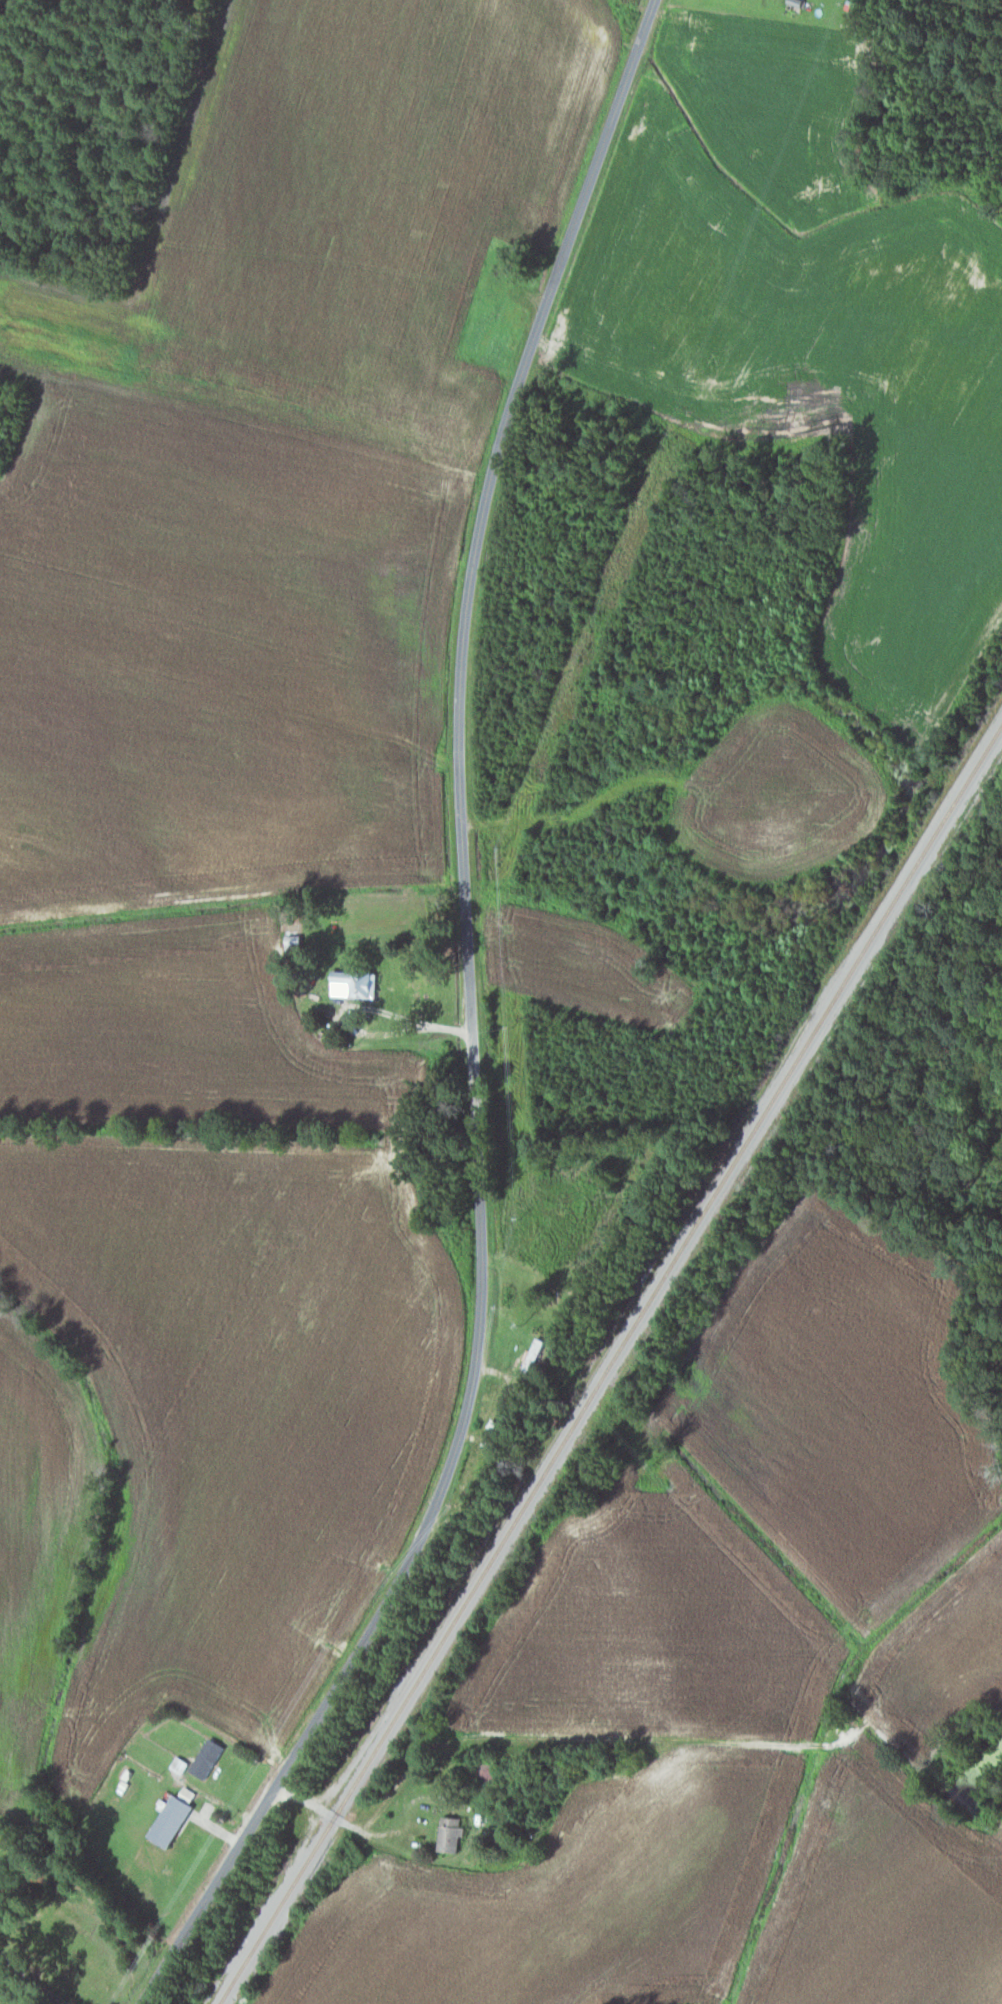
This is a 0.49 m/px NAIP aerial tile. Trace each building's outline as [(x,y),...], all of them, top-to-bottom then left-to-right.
[(327,995),(372,996),(373,972),(328,970),(327,995)] [(144,1837),(165,1849),(189,1804),(168,1793),(144,1837)] [(457,1817),(437,1816),(436,1851),(457,1851),(458,1826),(457,1825),(457,1817)]
